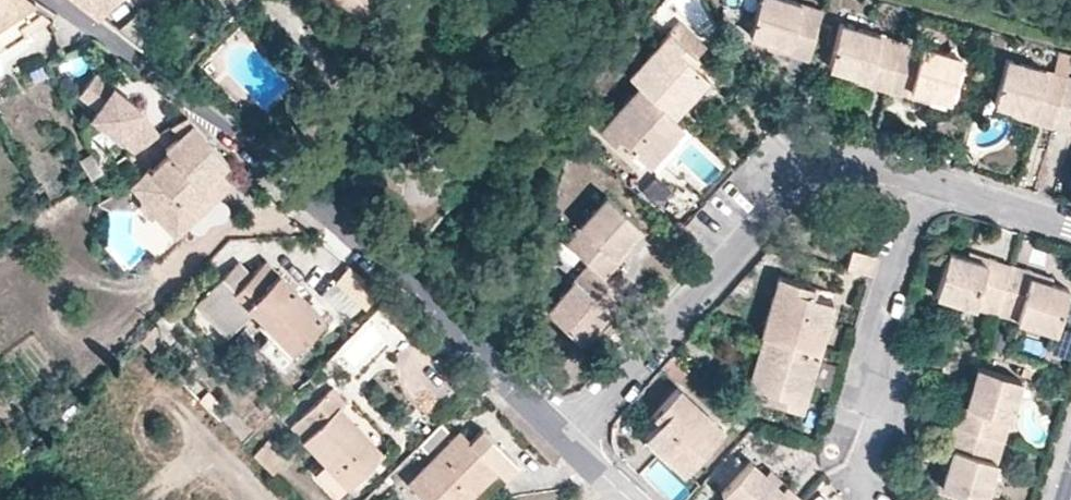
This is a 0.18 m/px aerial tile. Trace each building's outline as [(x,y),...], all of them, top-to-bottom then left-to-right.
[(26,0),(0,0),(0,17),(25,1),(26,0)] [(93,8),(102,0),(82,0),(93,8)] [(351,18),(365,0),(328,0),(351,18)] [(821,7),(794,0),(759,0),(750,35),(768,40),(789,46),(788,52),(807,58),(821,7)] [(23,31),(19,24),(39,11),(25,1),(0,17),(0,45),(23,31)] [(25,34),(50,19),(39,11),(19,24),(23,31),(25,34)] [(158,26),(140,13),(121,30),(140,45),(158,26)] [(706,44),(680,21),(664,38),(691,61),(706,44)] [(886,89),(900,39),(840,23),(828,66),(846,71),(868,77),(867,84),(886,89)] [(673,115),(707,76),(691,61),(664,38),(663,37),(645,58),(636,67),(629,76),(639,85),(673,115)] [(950,99),(962,55),(900,39),(886,89),(908,95),(910,89),(931,94),(950,99)] [(788,52),(789,46),(768,40),(766,46),(788,52)] [(1070,57),(1070,53),(1059,50),(1053,71),(1066,75),(1070,57)] [(1052,126),(1066,75),(1053,71),(1006,59),(994,102),(1012,107),(1034,113),(1032,121),(1052,126)] [(53,74),(46,61),(17,73),(20,81),(28,78),(34,82),(53,74)] [(867,84),(868,77),(846,71),(845,78),(867,84)] [(140,109),(94,75),(79,95),(96,108),(91,117),(133,148),(159,132),(147,118),(138,126),(133,121),(140,109)] [(1066,75),(1052,126),(1070,132),(1070,76),(1066,75)] [(673,115),(639,85),(599,130),(619,148),(624,142),(633,149),(656,170),(691,130),(673,115)] [(929,101),(931,94),(910,89),(908,95),(929,101)] [(1032,121),(1034,113),(1012,107),(1010,115),(1032,121)] [(147,118),(140,109),(133,121),(138,126),(147,118)] [(162,144),(168,152),(149,168),(147,166),(129,182),(140,198),(170,234),(226,186),(213,170),(224,162),(187,114),(168,126),(174,135),(162,144)] [(633,149),(624,142),(619,148),(627,155),(633,149)] [(103,169),(91,150),(79,157),(91,177),(103,169)] [(673,190),(655,174),(641,189),(659,205),(673,190)] [(264,192),(271,198),(280,190),(273,185),(270,187),(264,192)] [(627,239),(640,224),(606,194),(564,240),(589,262),(603,275),(617,260),(612,255),(627,239)] [(617,260),(632,243),(627,239),(612,255),(617,260)] [(553,251),(571,265),(579,255),(561,240),(553,251)] [(990,256),(969,250),(967,256),(989,263),(990,256)] [(996,313),(1012,263),(990,256),(989,263),(967,256),(949,251),(935,295),(996,313)] [(862,277),(867,259),(848,253),(843,271),(862,277)] [(323,318),(266,260),(253,273),(235,290),(222,277),(196,302),(228,335),(254,310),(274,330),(292,348),(307,333),(323,318)] [(253,273),(239,260),(222,277),(235,290),(253,273)] [(603,275),(589,262),(546,309),(579,339),(592,325),(607,308),(611,312),(626,296),(603,275)] [(1058,325),(1070,288),(1051,282),(1030,275),(1032,269),(1012,263),(996,313),(1051,330),(1056,331),(1058,325)] [(366,306),(379,290),(349,265),(336,280),(366,306)] [(1051,282),(1053,276),(1032,269),(1030,275),(1051,282)] [(816,351),(831,300),(810,294),(800,291),(802,282),(779,275),(761,335),(816,351)] [(810,294),(813,285),(802,282),(800,291),(810,294)] [(339,287),(332,297),(354,314),(362,305),(339,287)] [(596,329),(611,312),(607,308),(592,325),(596,329)] [(138,339),(150,351),(165,333),(153,322),(138,339)] [(1003,351),(1010,329),(993,324),(986,345),(1003,351)] [(1070,340),(1070,328),(1058,325),(1056,331),(1051,330),(1043,353),(1065,360),(1070,340)] [(292,348),(274,330),(258,345),(280,368),(311,337),(307,333),(292,348)] [(800,407),(816,351),(761,335),(747,382),(768,389),(779,392),(776,400),(800,407)] [(688,371),(671,356),(661,366),(679,382),(688,371)] [(334,365),(327,358),(321,365),(328,372),(334,365)] [(1035,378),(1040,362),(1027,358),(1022,374),(1035,378)] [(1004,439),(1022,380),(979,367),(974,385),(967,406),(961,404),(955,424),(1004,439)] [(967,406),(974,385),(968,383),(961,404),(967,406)] [(683,472),(724,426),(679,387),(660,408),(666,414),(659,422),(644,438),(683,472)] [(384,453),(338,403),(343,399),(333,388),(293,423),(327,460),(314,471),(336,496),(384,453)] [(776,400),(779,392),(768,389),(766,397),(776,400)] [(659,422),(666,414),(660,408),(653,416),(659,422)] [(469,441),(482,428),(473,418),(459,432),(469,441)] [(751,427),(743,420),(737,427),(745,434),(751,427)] [(427,452),(449,430),(441,422),(419,444),(427,452)] [(1004,439),(955,424),(948,446),(954,448),(948,469),(942,487),(984,499),(985,499),(1004,439)] [(496,468),(505,477),(518,464),(482,428),(469,441),(459,432),(409,482),(427,499),(464,499),(496,468)] [(290,457),(270,437),(253,453),(273,473),(290,457)] [(948,469),(954,448),(948,446),(942,467),(948,469)] [(784,484),(782,487),(751,460),(721,495),(726,499),(802,499),(784,484)] [(393,480),(388,475),(380,483),(384,488),(393,480)] [(384,488),(380,483),(375,488),(380,493),(384,488)]
